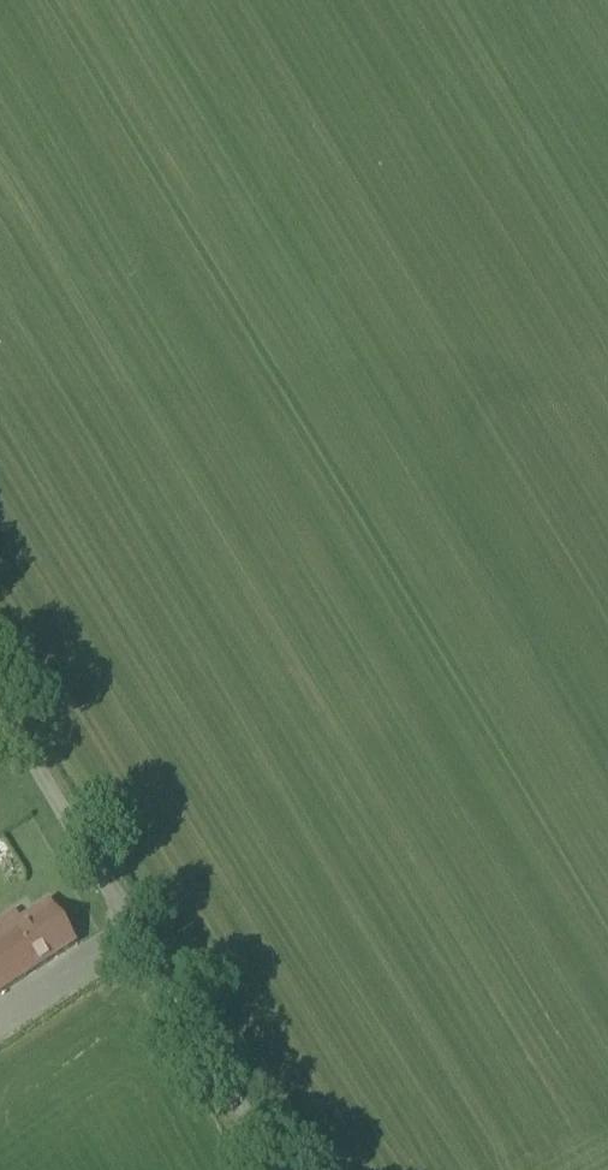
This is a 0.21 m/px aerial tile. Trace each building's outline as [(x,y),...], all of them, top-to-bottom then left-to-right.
[(0,922),(0,994),(76,945),(49,903),(35,912),(39,919),(25,928),(15,912),(0,922)]
